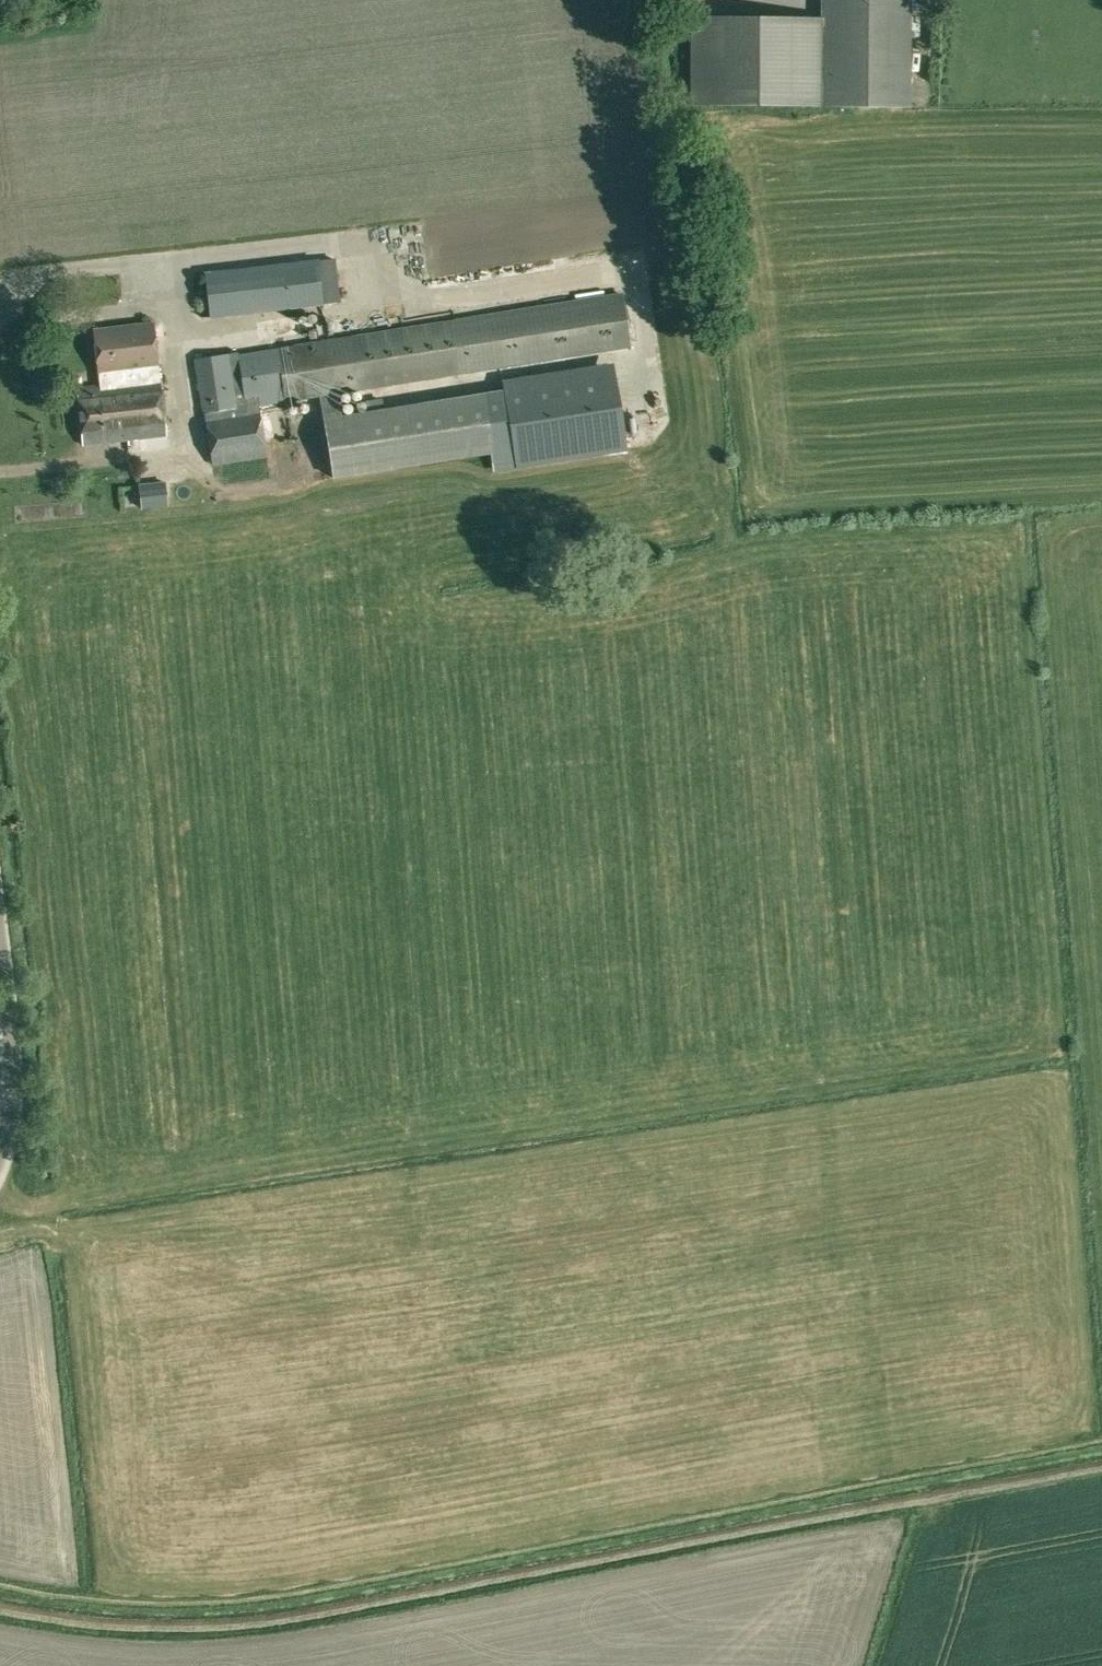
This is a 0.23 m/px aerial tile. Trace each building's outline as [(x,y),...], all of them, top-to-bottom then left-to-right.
[(909,105),(910,0),(822,0),(821,17),(821,106),(909,105)] [(690,104),(821,106),(821,17),(690,16),(690,104)] [(204,271),(210,318),(325,305),(320,259),(204,271)] [(620,294),(195,358),(205,423),(260,415),(258,404),(321,394),(332,476),(491,453),(481,395),(341,417),(337,392),(629,348),(620,294)] [(93,329),(98,371),(158,364),(154,322),(93,329)] [(166,435),(160,378),(76,387),(83,444),(166,435)] [(268,456),(266,420),(213,422),(215,459),(268,456)] [(139,483),(142,508),(168,505),(165,481),(139,483)]
